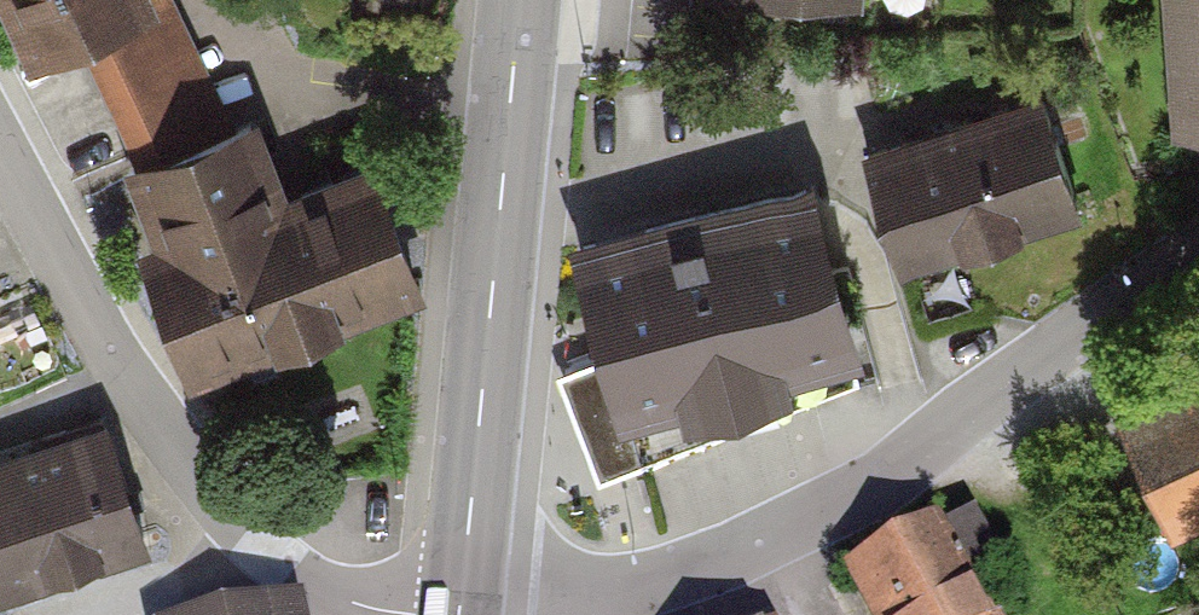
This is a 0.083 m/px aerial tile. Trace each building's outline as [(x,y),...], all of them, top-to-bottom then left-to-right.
[(33,63),(81,41),(162,4),(161,0),(4,0),(33,63)] [(81,41),(136,155),(235,121),(182,0),(161,0),(162,4),(81,41)] [(1165,132),(1198,129),(1198,0),(1156,0),(1165,132)] [(865,148),(904,265),(1085,206),(1046,88),(865,148)] [(107,165),(184,384),(429,298),(379,156),(288,187),(261,111),(235,121),(136,155),(107,165)] [(559,376),(601,480),(873,375),(817,194),(563,263),(601,362),(559,376)] [(1122,376),(1171,507),(1198,496),(1198,347),(1122,376)] [(154,544),(111,420),(0,457),(0,597),(154,544)] [(849,570),(874,614),(999,614),(972,567),(999,553),(977,514),(943,533),(936,521),(849,570)]
